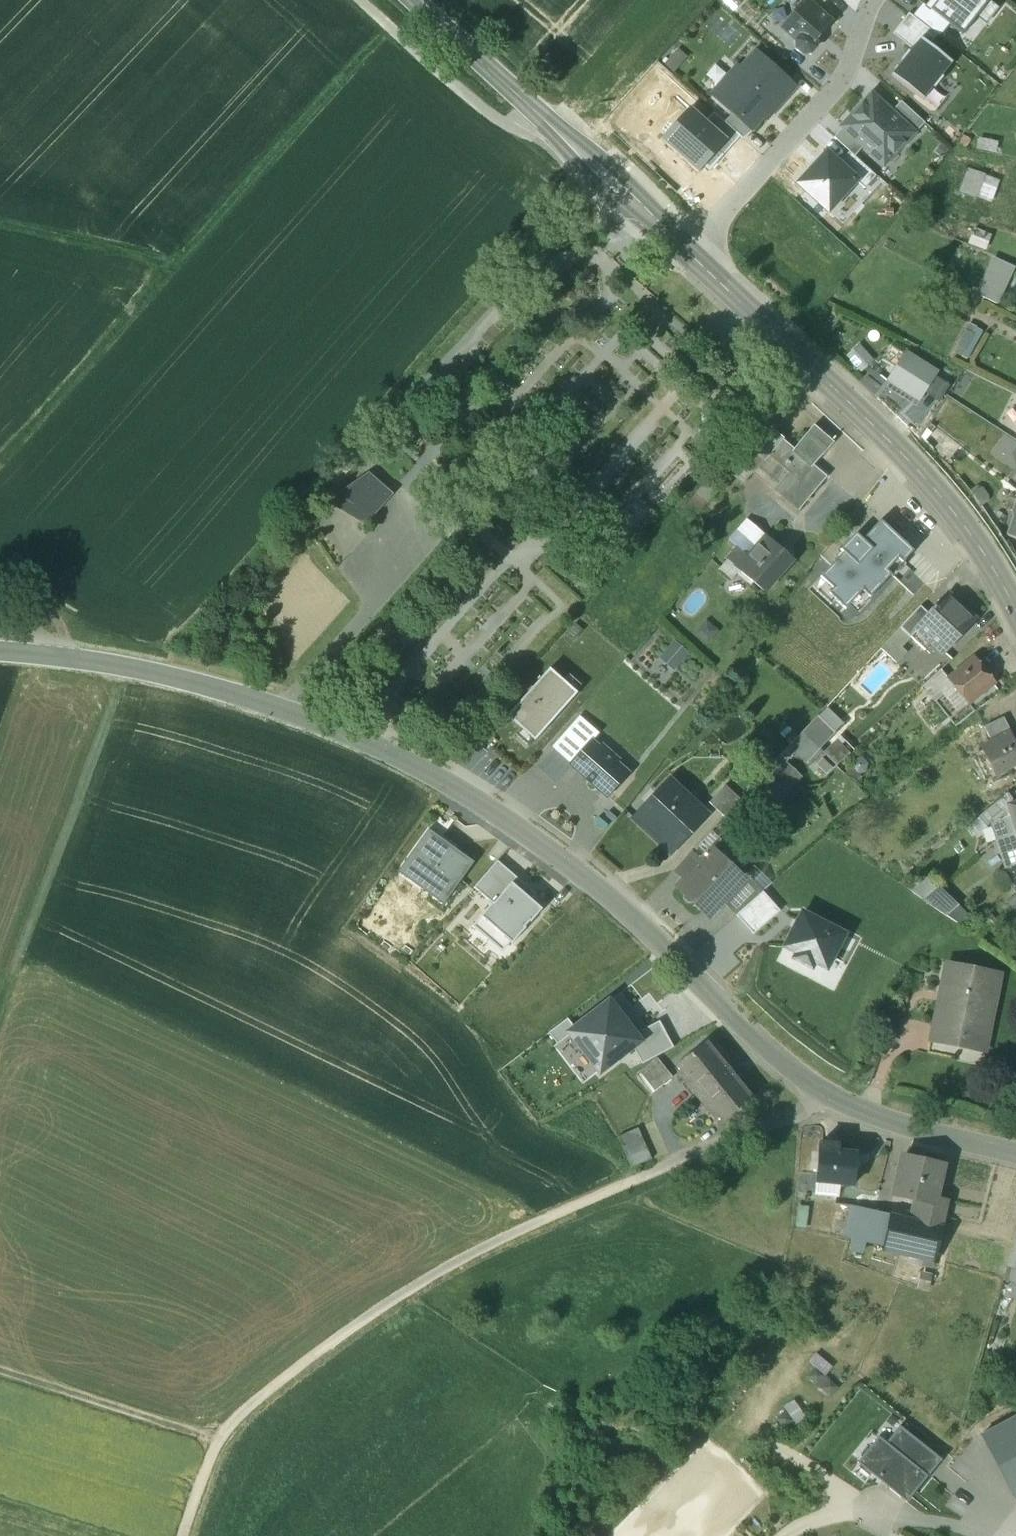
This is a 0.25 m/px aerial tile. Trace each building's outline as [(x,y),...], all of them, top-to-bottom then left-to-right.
[(819,12),(829,0),(806,0),(807,1),(819,12)] [(980,0),(941,0),(932,12),(948,25),(962,36),(977,17),(987,5),(980,0)] [(815,41),(832,23),(819,12),(807,1),(805,2),(800,3),(795,9),(795,14),(782,28),(797,41),(796,44),(798,50),(803,54),(808,55),(814,53),(817,48),(816,45),(815,41)] [(987,5),(977,17),(986,23),(998,9),(989,2),(987,5)] [(938,37),(948,25),(932,12),(923,5),(913,17),(938,37)] [(931,46),(938,37),(913,17),(910,14),(894,34),(913,50),(922,39),(931,46)] [(943,77),(954,64),(931,46),(922,39),(913,50),(910,53),(909,52),(902,61),(903,62),(892,76),(924,101),(934,88),(936,90),(944,79),(943,77)] [(734,113),(752,129),(752,130),(769,110),(773,113),(796,87),(756,53),(741,69),(738,67),(714,95),(734,113)] [(891,113),(873,95),(843,127),(865,147),(885,166),(915,134),(914,134),(891,113)] [(901,102),(891,113),(914,134),(924,123),(901,102)] [(690,108),(662,140),(699,173),(706,166),(728,141),(706,122),(690,108)] [(711,171),(741,137),(725,123),(714,113),(706,122),(728,141),(706,166),(711,171)] [(743,139),(752,129),(734,113),(725,123),(741,137),(743,139)] [(857,155),(865,147),(843,127),(836,135),(834,137),(850,152),(856,157),(857,155)] [(876,177),(850,152),(838,164),(857,182),(865,189),(876,177)] [(829,211),(857,182),(838,164),(828,154),(812,171),(809,168),(795,181),(805,191),(806,190),(829,211)] [(969,169),(961,192),(976,198),(985,175),(969,169)] [(981,287),(977,295),(980,296),(1001,306),(1005,299),(1015,276),(1015,269),(995,259),(981,287)] [(977,295),(964,289),(958,302),(973,310),(980,296),(977,295)] [(955,353),(969,360),(984,331),(970,324),(955,353)] [(890,380),(920,399),(937,374),(906,354),(890,380)] [(873,370),(864,383),(879,393),(888,381),(873,370)] [(767,426),(749,447),(764,460),(769,455),(782,440),(783,439),(767,426)] [(833,442),(814,426),(794,450),(813,466),(833,442)] [(924,439),(944,462),(958,445),(934,427),(924,439)] [(794,450),(782,440),(769,455),(791,473),(776,490),(799,509),(825,477),(824,478),(812,468),(813,466),(794,450)] [(764,460),(749,447),(739,459),(754,472),(764,460)] [(368,525),(396,491),(373,473),(331,500),(368,525)] [(691,503),(701,512),(719,492),(708,483),(691,503)] [(763,520),(754,512),(748,520),(756,527),(763,520)] [(1008,536),(1015,539),(1015,513),(1008,536)] [(914,551),(881,521),(863,540),(856,534),(841,549),(844,552),(821,577),(835,589),(830,594),(846,610),(863,591),(871,598),(892,575),(888,571),(899,559),(903,563),(914,551)] [(739,568),(739,569),(765,592),(793,560),(767,537),(749,557),(739,568)] [(738,548),(729,559),(739,568),(749,557),(738,548)] [(935,607),(934,606),(931,609),(932,611),(929,614),(917,627),(919,629),(941,650),(957,632),(960,635),(974,620),(947,595),(935,607)] [(920,607),(901,628),(911,637),(919,629),(917,627),(929,614),(920,607)] [(707,621),(696,633),(707,645),(718,632),(707,621)] [(884,649),(897,661),(907,651),(894,639),(884,649)] [(975,660),(950,680),(954,685),(967,702),(975,696),(976,698),(987,690),(985,688),(993,682),(975,660)] [(508,716),(536,741),(578,694),(550,669),(508,716)] [(935,701),(954,685),(950,680),(942,671),(923,687),(935,701)] [(954,685),(935,701),(956,727),(975,712),(967,702),(954,685)] [(803,733),(821,751),(839,732),(821,714),(803,733)] [(1004,718),(984,728),(991,742),(996,740),(1010,733),(1011,732),(1004,718)] [(555,747),(572,764),(593,742),(600,736),(582,719),(555,747)] [(803,733),(791,747),(799,755),(810,763),(821,751),(803,733)] [(996,740),(1000,747),(984,754),(995,776),(1015,766),(1015,746),(1015,745),(1010,733),(996,740)] [(839,740),(825,754),(838,767),(852,753),(839,740)] [(593,742),(572,764),(607,797),(628,775),(593,742)] [(759,781),(767,789),(783,771),(799,755),(791,747),(759,781)] [(783,771),(767,789),(778,800),(794,782),(783,771)] [(709,815),(670,779),(657,794),(661,798),(652,808),(648,804),(633,819),(644,829),(646,828),(659,841),(658,842),(671,855),(709,815)] [(726,786),(710,803),(724,817),(741,799),(726,786)] [(996,804),(980,818),(986,827),(1003,813),(996,804)] [(445,903),(472,864),(428,833),(400,872),(445,903)] [(998,841),(999,845),(998,846),(1000,854),(1007,851),(1011,864),(1015,862),(1015,834),(998,841)] [(742,878),(712,850),(701,862),(683,882),(677,888),(684,895),(684,900),(687,904),(693,903),(702,911),(710,902),(717,908),(722,903),(744,880),(742,878)] [(691,852),(673,872),(683,882),(701,862),(691,852)] [(475,888),(494,905),(513,883),(515,885),(519,879),(499,861),(475,888)] [(744,880),(722,903),(736,916),(763,892),(745,875),(742,878),(744,880)] [(515,885),(513,883),(494,905),(474,927),(504,954),(543,910),(515,885)] [(929,898),(962,931),(976,918),(943,884),(929,898)] [(763,892),(736,916),(753,935),(780,912),(763,892)] [(802,914),(785,947),(798,953),(795,958),(812,967),(815,962),(828,969),(845,935),(802,914)] [(967,975),(947,971),(936,1026),(936,1028),(952,1031),(950,1039),(954,1045),(956,1045),(962,1047),(967,1043),(969,1034),(985,1038),(997,981),(977,977),(974,971),(967,975)] [(634,1048),(641,1043),(636,1035),(610,1002),(575,1029),(570,1033),(572,1035),(601,1073),(634,1048)] [(568,1019),(549,1033),(558,1045),(572,1035),(570,1033),(575,1029),(568,1019)] [(634,1048),(642,1065),(674,1048),(660,1022),(636,1035),(641,1043),(634,1048)] [(936,1028),(935,1028),(936,1026),(933,1026),(927,1053),(953,1058),(956,1045),(954,1045),(950,1039),(952,1031),(936,1028)] [(706,1044),(679,1067),(723,1121),(752,1099),(706,1044)] [(673,1078),(658,1059),(647,1067),(663,1087),(673,1078)] [(663,1087),(647,1067),(637,1076),(652,1095),(663,1087)] [(622,1138),(635,1168),(653,1160),(640,1130),(622,1138)] [(838,1145),(819,1144),(816,1181),(839,1183),(853,1185),(856,1154),(837,1153),(838,1145)] [(923,1165),(913,1163),(912,1160),(911,1158),(908,1157),(906,1157),(903,1158),(902,1159),(900,1161),(900,1164),(901,1166),(894,1195),(916,1200),(910,1219),(929,1224),(935,1199),(942,1168),(925,1164),(924,1165),(923,1165)] [(839,1183),(816,1181),(816,1194),(837,1197),(839,1183)] [(949,1203),(935,1199),(929,1224),(943,1227),(949,1203)] [(910,1219),(851,1206),(845,1237),(936,1259),(943,1227),(929,1224),(910,1219)] [(1006,1267),(1015,1269),(1015,1238),(1006,1267)] [(981,1435),(1015,1498),(1015,1497),(1015,1417),(981,1435)] [(886,1443),(928,1477),(942,1460),(900,1426),(886,1443)] [(908,1502),(928,1477),(886,1443),(881,1439),(861,1464),(908,1502)]
